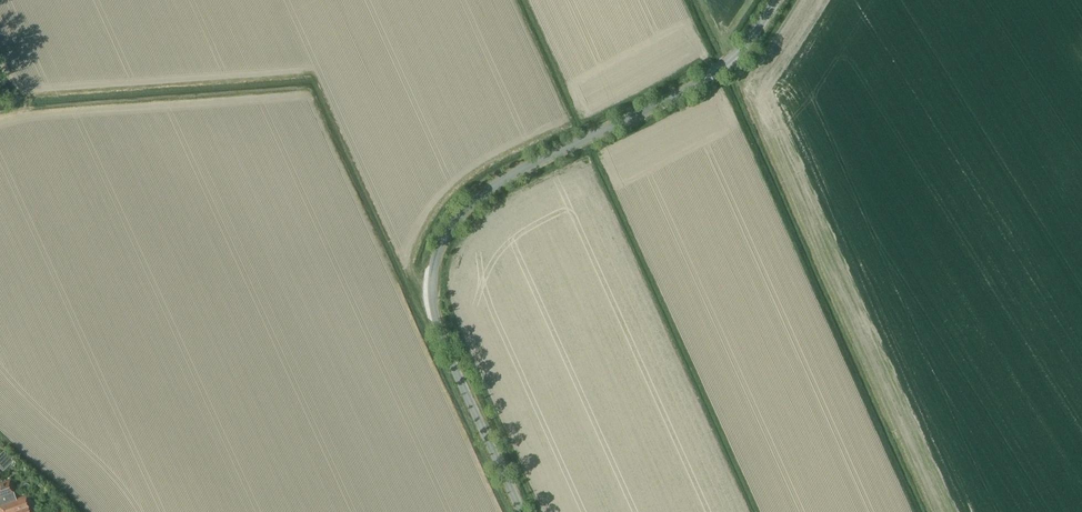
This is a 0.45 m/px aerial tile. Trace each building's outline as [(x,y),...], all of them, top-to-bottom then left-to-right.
[(13,460),(4,451),(0,454),(0,468),(3,470),(13,460)] [(16,500),(9,480),(0,483),(0,511),(31,511),(26,496),(16,500)]
